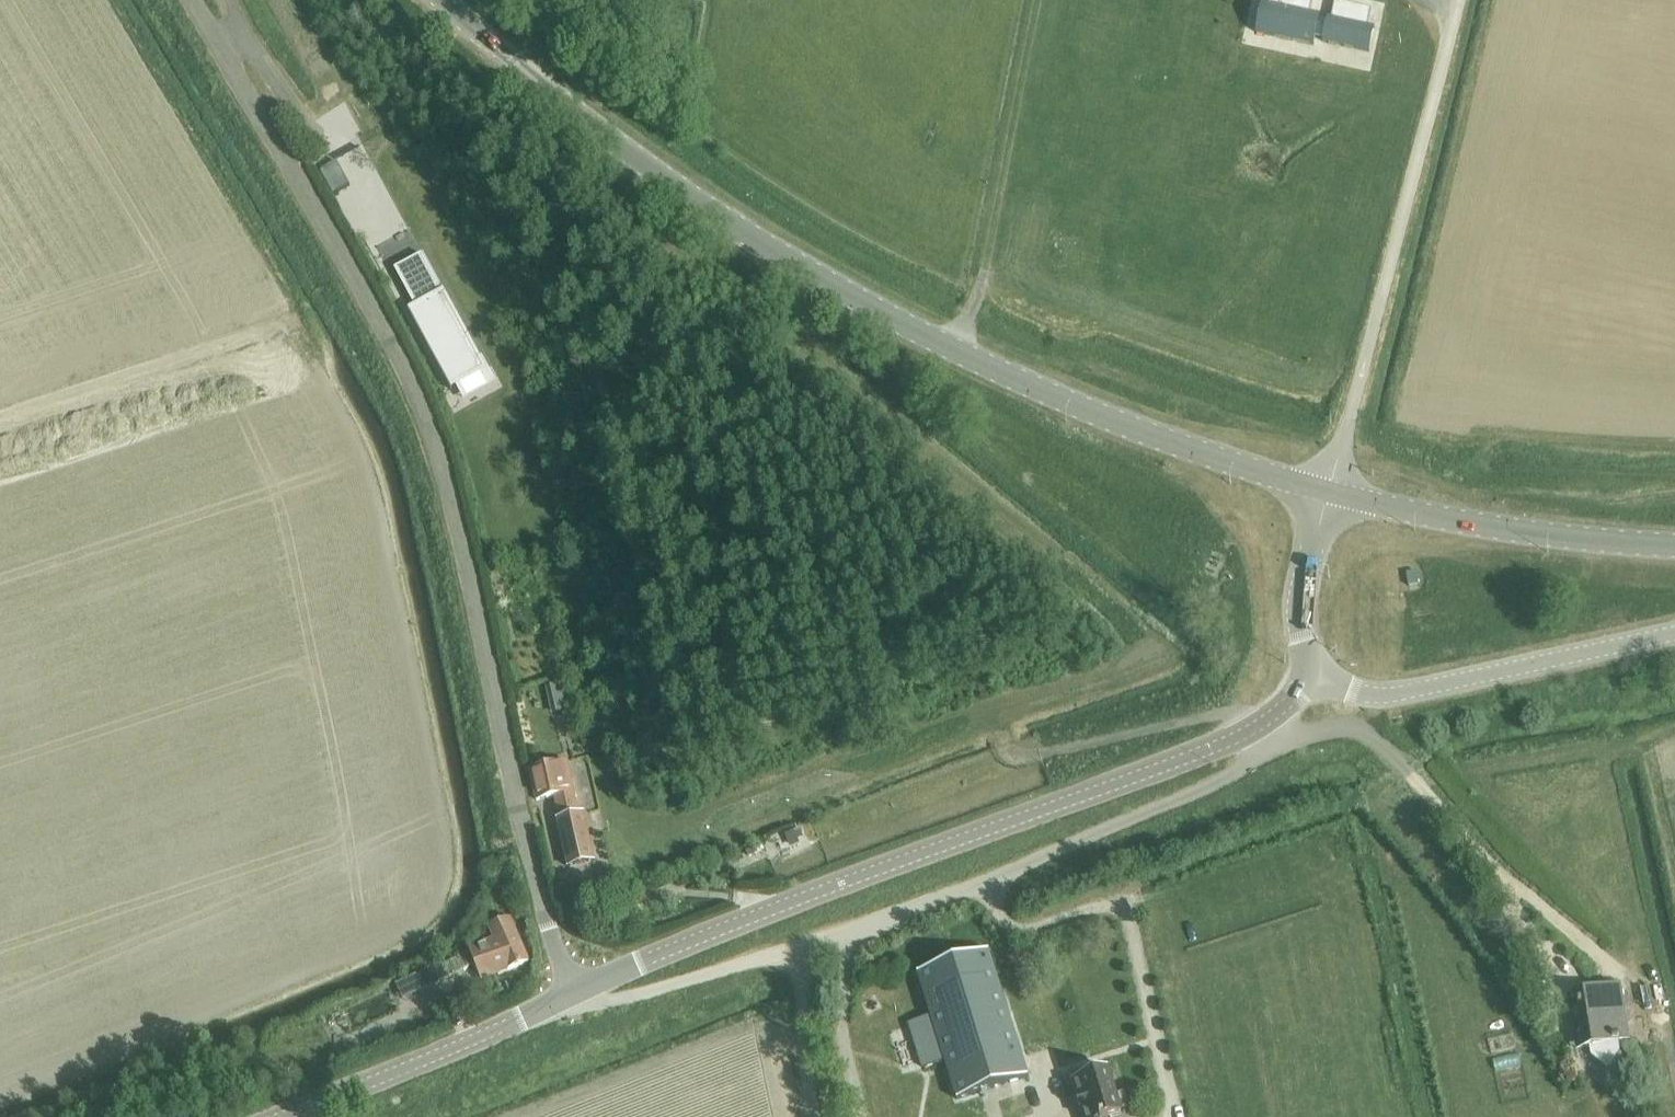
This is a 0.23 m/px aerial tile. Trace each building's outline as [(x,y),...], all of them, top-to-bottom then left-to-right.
[(1367,51),(1372,29),(1375,29),(1375,28),(1368,26),(1371,10),(1335,2),(1331,19),(1327,18),(1327,21),(1319,19),(1320,16),(1310,14),(1313,0),(1268,0),(1267,4),(1262,3),(1261,5),(1264,5),(1258,32),(1255,32),(1255,33),(1314,46),(1316,37),(1323,39),(1322,42),(1369,53),(1370,51),(1367,51)] [(334,195),(350,186),(336,161),(320,170),(334,195)] [(420,249),(391,263),(416,304),(408,308),(451,385),(485,368),(420,249)] [(558,680),(566,704),(583,699),(575,674),(558,680)] [(555,796),(560,819),(579,815),(565,762),(529,771),(536,800),(555,796)] [(560,819),(557,820),(568,868),(595,862),(584,813),(579,815),(560,819)] [(485,947),(433,972),(438,982),(474,965),(481,981),(529,962),(510,919),(489,929),(493,941),(484,946),(485,947)] [(926,1016),(906,1022),(917,1061),(942,1053),(957,1100),(1027,1077),(987,952),(917,974),(930,1015),(926,1016)] [(432,968),(413,977),(420,992),(438,983),(438,982),(433,972),(432,968)] [(1572,1029),(1576,1052),(1590,1051),(1590,1057),(1608,1069),(1621,1052),(1619,1043),(1628,1042),(1620,989),(1568,997),(1572,1029)] [(1081,1116),(1110,1116),(1120,1114),(1119,1110),(1127,1108),(1122,1094),(1115,1096),(1107,1070),(1070,1082),(1081,1116)]
